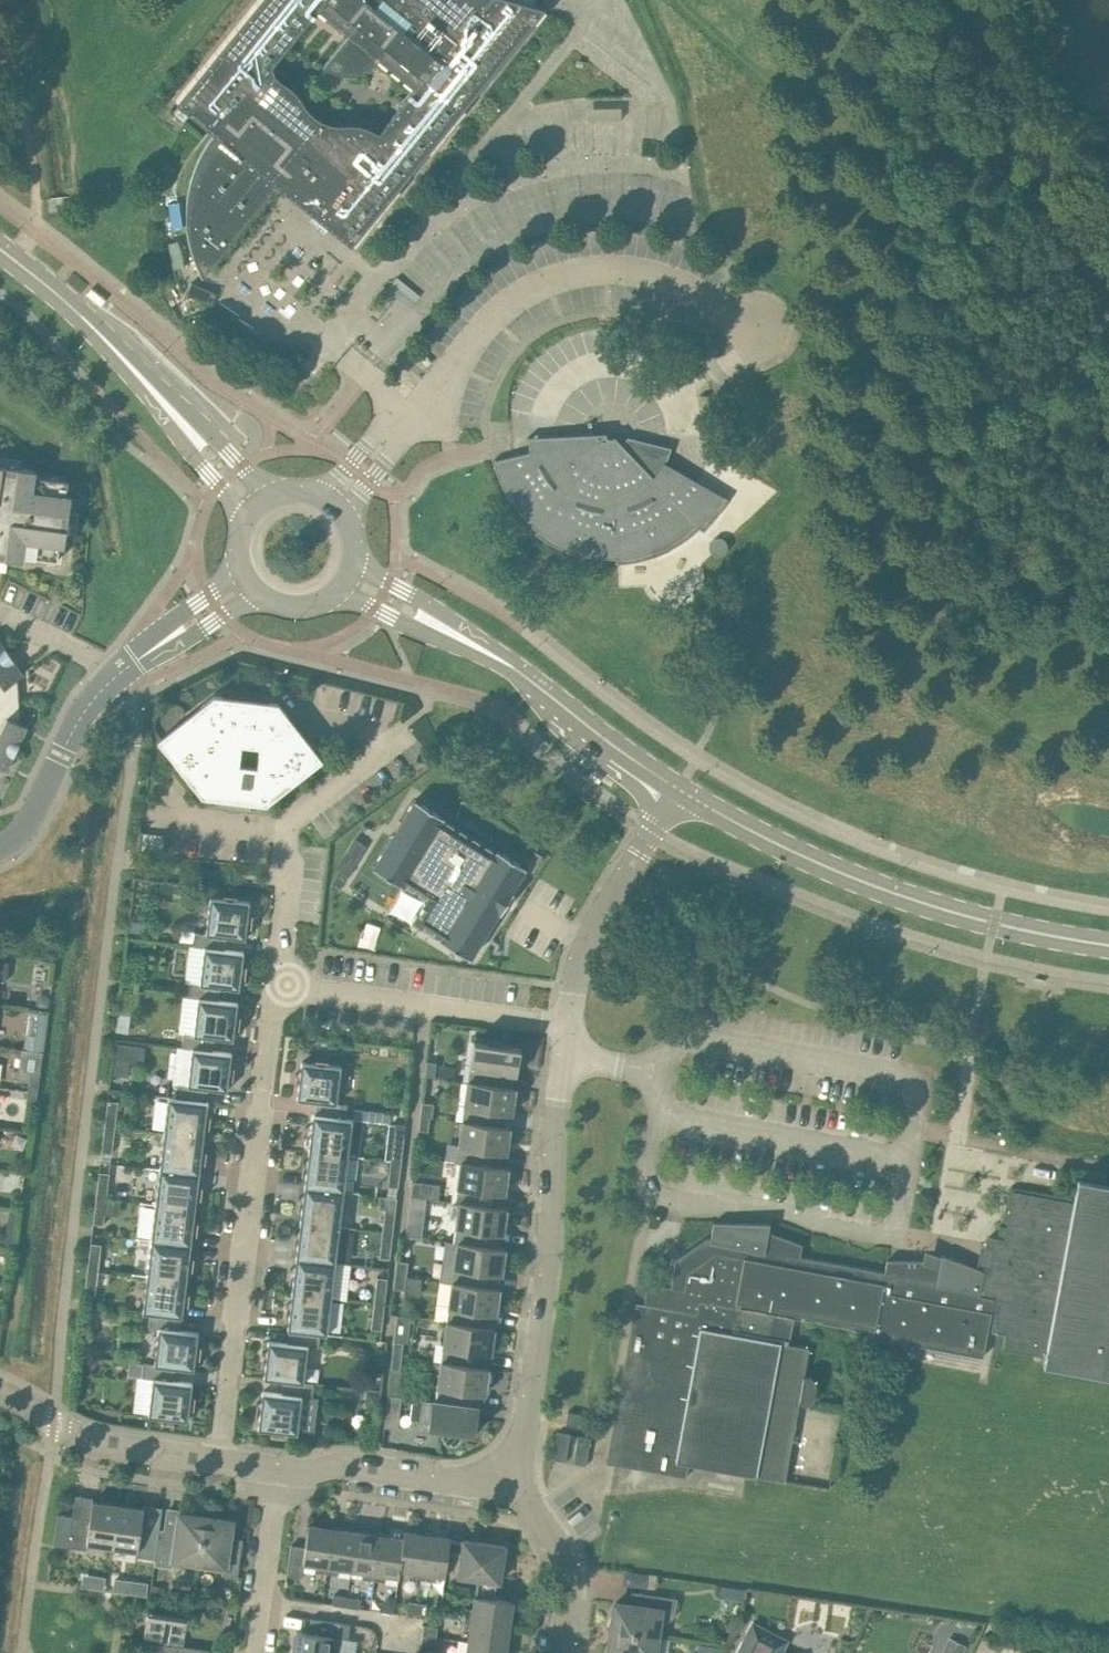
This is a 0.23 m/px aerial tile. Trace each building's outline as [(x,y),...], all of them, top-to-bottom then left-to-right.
[(196,165),(190,183),(187,202),(187,221),(189,240),(195,259),(203,276),(288,172),(333,209),(352,246),(546,8),(533,4),(535,0),(261,0),(177,103),(217,114),(225,121),(216,132),(205,147),(196,165)] [(607,436),(606,432),(549,436),(549,443),(532,445),(533,451),(493,460),(498,476),(505,491),(514,506),(525,518),(538,529),(535,533),(550,543),(566,550),(582,555),(600,558),(617,559),(617,563),(637,561),(656,555),(654,550),(666,544),(669,550),(685,540),(701,527),(704,531),(717,516),(722,508),(728,498),(666,462),(669,456),(671,448),(628,437),(623,445),(614,435),(611,437),(607,436)] [(23,561),(24,555),(58,560),(60,545),(65,546),(72,496),(67,495),(69,480),(35,475),(36,470),(0,465),(0,558),(23,561)] [(728,547),(728,545),(725,540),(720,538),(715,539),(711,543),(710,548),(712,553),(716,556),(721,556),(725,553),(728,549),(728,547)] [(9,654),(0,641),(0,661),(9,654)] [(19,701),(18,678),(23,674),(9,654),(0,661),(0,702),(19,701)] [(215,696),(201,706),(158,740),(203,797),(225,799),(228,804),(240,805),(244,802),(266,804),(323,760),(278,703),(270,702),(270,704),(254,705),(238,703),(223,698),(223,697),(215,696)] [(17,748),(27,726),(21,724),(19,701),(0,702),(0,740),(17,748)] [(17,748),(0,740),(0,768),(6,770),(17,748)] [(435,946),(464,964),(493,918),(495,919),(509,897),(507,896),(521,873),(491,854),(490,856),(438,824),(439,822),(410,804),(367,873),(397,891),(398,889),(423,905),(409,927),(436,944),(435,946)] [(355,838),(345,854),(357,862),(367,845),(355,838)] [(340,888),(333,883),(332,883),(330,887),(338,892),(341,888),(340,888)] [(194,946),(205,947),(225,949),(227,936),(246,938),(250,901),(211,896),(206,933),(196,932),(194,946)] [(188,997),(199,998),(199,997),(219,1000),(221,987),(240,989),(244,951),(225,949),(205,947),(200,984),(190,982),(188,997)] [(6,981),(9,962),(5,961),(0,960),(0,980),(6,981)] [(199,997),(199,998),(194,1034),(184,1033),(182,1047),(192,1048),(193,1048),(213,1050),(214,1037),(234,1040),(238,1002),(219,1000),(199,997)] [(30,1008),(24,1049),(33,1050),(42,1052),(44,1037),(48,1010),(30,1008)] [(131,1015),(119,1013),(116,1031),(129,1033),(131,1015)] [(488,1043),(474,1041),(470,1067),(472,1068),(470,1080),(490,1083),(492,1070),(513,1073),(515,1062),(519,1063),(521,1047),(508,1045),(508,1040),(489,1037),(488,1043)] [(116,1066),(115,1074),(129,1076),(130,1062),(132,1044),(118,1043),(116,1066)] [(193,1048),(192,1048),(188,1085),(178,1084),(176,1097),(207,1101),(208,1088),(227,1090),(232,1053),(213,1050),(193,1048)] [(315,1114),(346,1118),(347,1104),(337,1103),(342,1066),(302,1061),(298,1098),(317,1101),(315,1114)] [(437,1062),(427,1061),(425,1075),(435,1077),(437,1062)] [(29,1089),(38,1091),(40,1075),(31,1073),(29,1089)] [(516,1087),(490,1083),(470,1080),(465,1119),(484,1123),(486,1109),(508,1113),(509,1102),(513,1103),(516,1087)] [(29,1089),(27,1105),(36,1106),(38,1091),(29,1089)] [(208,1101),(207,1101),(176,1097),(169,1096),(165,1133),(204,1138),(208,1101)] [(108,1100),(105,1126),(116,1127),(119,1101),(108,1100)] [(420,1116),(429,1117),(433,1117),(434,1103),(422,1101),(420,1116)] [(353,1118),(391,1122),(392,1112),(354,1108),(353,1118)] [(309,1150),(349,1155),(353,1118),(346,1118),(315,1114),(314,1114),(309,1150)] [(427,1131),(429,1117),(420,1116),(419,1130),(427,1131)] [(510,1127),(484,1123),(465,1119),(459,1159),(461,1160),(499,1166),(501,1153),(502,1153),(504,1142),(508,1143),(510,1127)] [(116,1127),(105,1126),(102,1152),(112,1153),(116,1127)] [(204,1138),(165,1133),(160,1168),(200,1173),(204,1138)] [(391,1160),(402,1161),(405,1135),(394,1134),(391,1160)] [(349,1155),(309,1150),(305,1186),(344,1191),(349,1155)] [(399,1187),(402,1161),(391,1160),(388,1186),(399,1187)] [(509,1167),(499,1166),(461,1160),(457,1201),(459,1201),(459,1200),(498,1206),(500,1193),(502,1182),(506,1183),(509,1167)] [(200,1173),(160,1168),(156,1204),(195,1209),(200,1173)] [(100,1171),(96,1197),(107,1198),(110,1172),(100,1171)] [(874,1328),(873,1335),(982,1356),(987,1329),(1006,1333),(1003,1348),(1045,1356),(1044,1364),(1066,1368),(1108,1376),(1108,1184),(1078,1179),(1074,1202),(1013,1190),(1004,1238),(990,1236),(983,1269),(942,1254),(942,1255),(925,1249),(923,1259),(887,1259),(885,1270),(874,1328)] [(413,1181),(411,1196),(420,1197),(421,1182),(413,1181)] [(344,1191),(305,1186),(301,1222),(340,1226),(344,1191)] [(420,1197),(411,1196),(409,1210),(418,1211),(420,1197)] [(107,1198),(96,1197),(93,1223),(104,1224),(107,1198)] [(459,1200),(459,1201),(454,1240),(496,1246),(498,1233),(499,1233),(501,1223),(504,1223),(507,1207),(498,1206),(459,1200)] [(195,1209),(156,1204),(152,1240),(191,1245),(195,1209)] [(383,1231),(393,1232),(396,1207),(386,1205),(383,1231)] [(4,1235),(2,1245),(13,1246),(18,1211),(10,1210),(6,1236),(4,1235)] [(340,1226),(301,1222),(297,1257),(336,1262),(340,1226)] [(795,1313),(874,1328),(885,1270),(882,1270),(800,1255),(802,1243),(769,1231),(770,1224),(714,1222),(711,1237),(708,1237),(676,1260),(671,1286),(648,1282),(644,1303),(636,1301),(628,1343),(630,1344),(609,1460),(607,1460),(606,1462),(686,1476),(689,1463),(756,1475),(785,1480),(799,1401),(806,1402),(814,1397),(817,1383),(811,1375),(804,1374),(809,1347),(789,1344),(795,1313)] [(393,1232),(383,1231),(380,1257),(390,1258),(393,1232)] [(191,1245),(152,1240),(147,1275),(187,1280),(191,1245)] [(454,1240),(454,1241),(445,1240),(440,1279),(451,1281),(452,1281),(474,1284),(474,1283),(476,1270),(497,1274),(499,1263),(503,1264),(505,1248),(496,1246),(454,1240)] [(88,1268),(99,1270),(102,1244),(91,1242),(88,1268)] [(336,1262),(297,1257),(292,1293),(332,1297),(336,1262)] [(396,1260),(395,1274),(405,1275),(407,1261),(396,1260)] [(95,1295),(99,1270),(88,1268),(85,1294),(95,1295)] [(405,1275),(395,1274),(393,1288),(403,1290),(405,1275)] [(187,1280),(147,1275),(143,1312),(150,1313),(181,1316),(183,1317),(187,1280)] [(377,1276),(374,1302),(385,1304),(388,1278),(377,1276)] [(474,1283),(474,1284),(452,1281),(451,1281),(447,1321),(469,1324),(471,1311),(492,1314),(494,1303),(497,1303),(500,1287),(474,1283)] [(327,1334),(332,1297),(292,1293),(288,1329),(289,1329),(320,1333),(327,1334)] [(382,1330),(385,1304),(374,1302),(371,1328),(382,1330)] [(181,1316),(150,1313),(149,1326),(159,1328),(155,1364),(155,1365),(175,1367),(194,1369),(199,1332),(180,1330),(181,1316)] [(469,1324),(447,1321),(442,1360),(484,1367),(486,1353),(487,1353),(488,1343),(492,1343),(494,1327),(469,1324)] [(319,1347),(320,1333),(289,1329),(288,1343),(269,1340),(264,1378),(284,1380),(304,1382),(308,1345),(319,1347)] [(394,1340),(392,1355),(401,1356),(403,1342),(394,1340)] [(401,1356),(392,1355),(390,1369),(399,1370),(401,1356)] [(484,1367),(442,1360),(438,1400),(477,1406),(480,1393),(481,1393),(482,1383),(486,1383),(489,1367),(484,1367)] [(155,1365),(155,1364),(144,1363),(143,1377),(153,1378),(149,1415),(188,1420),(193,1382),(174,1380),(175,1367),(155,1365)] [(314,1383),(304,1382),(284,1380),(282,1393),(263,1391),(258,1428),(298,1433),(302,1396),(312,1397),(314,1383)] [(379,1393),(367,1391),(365,1404),(378,1405),(379,1393)] [(387,1395),(384,1427),(398,1428),(402,1396),(387,1395)] [(438,1400),(437,1402),(425,1400),(421,1420),(429,1422),(429,1426),(442,1428),(442,1432),(442,1437),(445,1441),(450,1443),(455,1442),(459,1439),(461,1434),(462,1431),(476,1433),(477,1422),(480,1423),(483,1407),(477,1406),(438,1400)] [(578,1427),(581,1414),(568,1411),(565,1424),(578,1427)] [(557,1431),(553,1459),(566,1461),(570,1434),(557,1431)] [(586,1465),(591,1438),(578,1435),(573,1463),(586,1465)] [(58,1514),(54,1544),(68,1546),(87,1549),(88,1543),(112,1547),(118,1504),(93,1501),(90,1518),(72,1516),(58,1514)] [(144,1508),(118,1504),(112,1547),(137,1550),(136,1556),(155,1559),(156,1550),(159,1528),(142,1526),(144,1508)] [(199,1562),(206,1517),(179,1513),(174,1552),(156,1550),(155,1559),(154,1565),(173,1568),(174,1559),(199,1562)] [(232,1520),(206,1517),(199,1562),(224,1566),(223,1575),(238,1577),(242,1545),(229,1543),(232,1520)] [(316,1571),(327,1573),(333,1528),(334,1521),(322,1520),(321,1526),(308,1525),(305,1546),(291,1544),(287,1575),(302,1577),(304,1562),(317,1564),(316,1571)] [(352,1569),(357,1531),(333,1528),(327,1573),(338,1574),(339,1567),(352,1569)] [(380,1535),(357,1531),(352,1569),(364,1571),(363,1578),(374,1579),(380,1535)] [(421,1579),(427,1534),(405,1531),(404,1538),(400,1568),(413,1570),(412,1577),(421,1579)] [(445,1575),(446,1571),(450,1540),(451,1537),(427,1534),(421,1579),(431,1580),(432,1573),(445,1575)] [(399,1575),(400,1568),(404,1538),(380,1535),(374,1579),(386,1581),(387,1574),(399,1575)] [(465,1617),(509,1623),(512,1600),(494,1598),(497,1581),(500,1581),(505,1545),(464,1539),(464,1542),(450,1540),(446,1571),(459,1573),(459,1575),(478,1578),(474,1608),(467,1607),(465,1617)] [(115,1578),(113,1590),(129,1593),(131,1580),(115,1578)] [(443,1590),(441,1604),(451,1605),(453,1591),(443,1590)] [(612,1628),(660,1635),(662,1620),(667,1620),(669,1620),(671,1619),(674,1616),(675,1614),(677,1598),(640,1592),(638,1605),(615,1602),(612,1628)] [(346,1606),(347,1596),(334,1594),(332,1604),(346,1606)] [(347,1596),(346,1606),(360,1608),(361,1598),(347,1596)] [(407,1615),(416,1616),(418,1602),(409,1601),(407,1615)] [(418,1602),(416,1616),(425,1617),(427,1603),(418,1602)] [(146,1652),(209,1652),(210,1650),(183,1646),(187,1616),(148,1611),(144,1634),(152,1635),(151,1642),(148,1641),(146,1652)] [(469,1640),(506,1646),(509,1623),(465,1617),(464,1627),(471,1628),(469,1640)] [(293,1652),(339,1652),(341,1637),(348,1638),(350,1624),(311,1618),(309,1632),(296,1630),(293,1652)] [(787,1640),(753,1623),(737,1652),(781,1652),(780,1652),(787,1640)] [(424,1625),(422,1634),(436,1636),(438,1627),(424,1625)] [(660,1635),(612,1628),(608,1652),(658,1652),(660,1635)] [(436,1636),(422,1634),(421,1643),(435,1645),(436,1636)] [(945,1652),(962,1652),(966,1645),(949,1636),(941,1651),(945,1652)] [(506,1646),(469,1640),(467,1652),(505,1652),(506,1646)]
